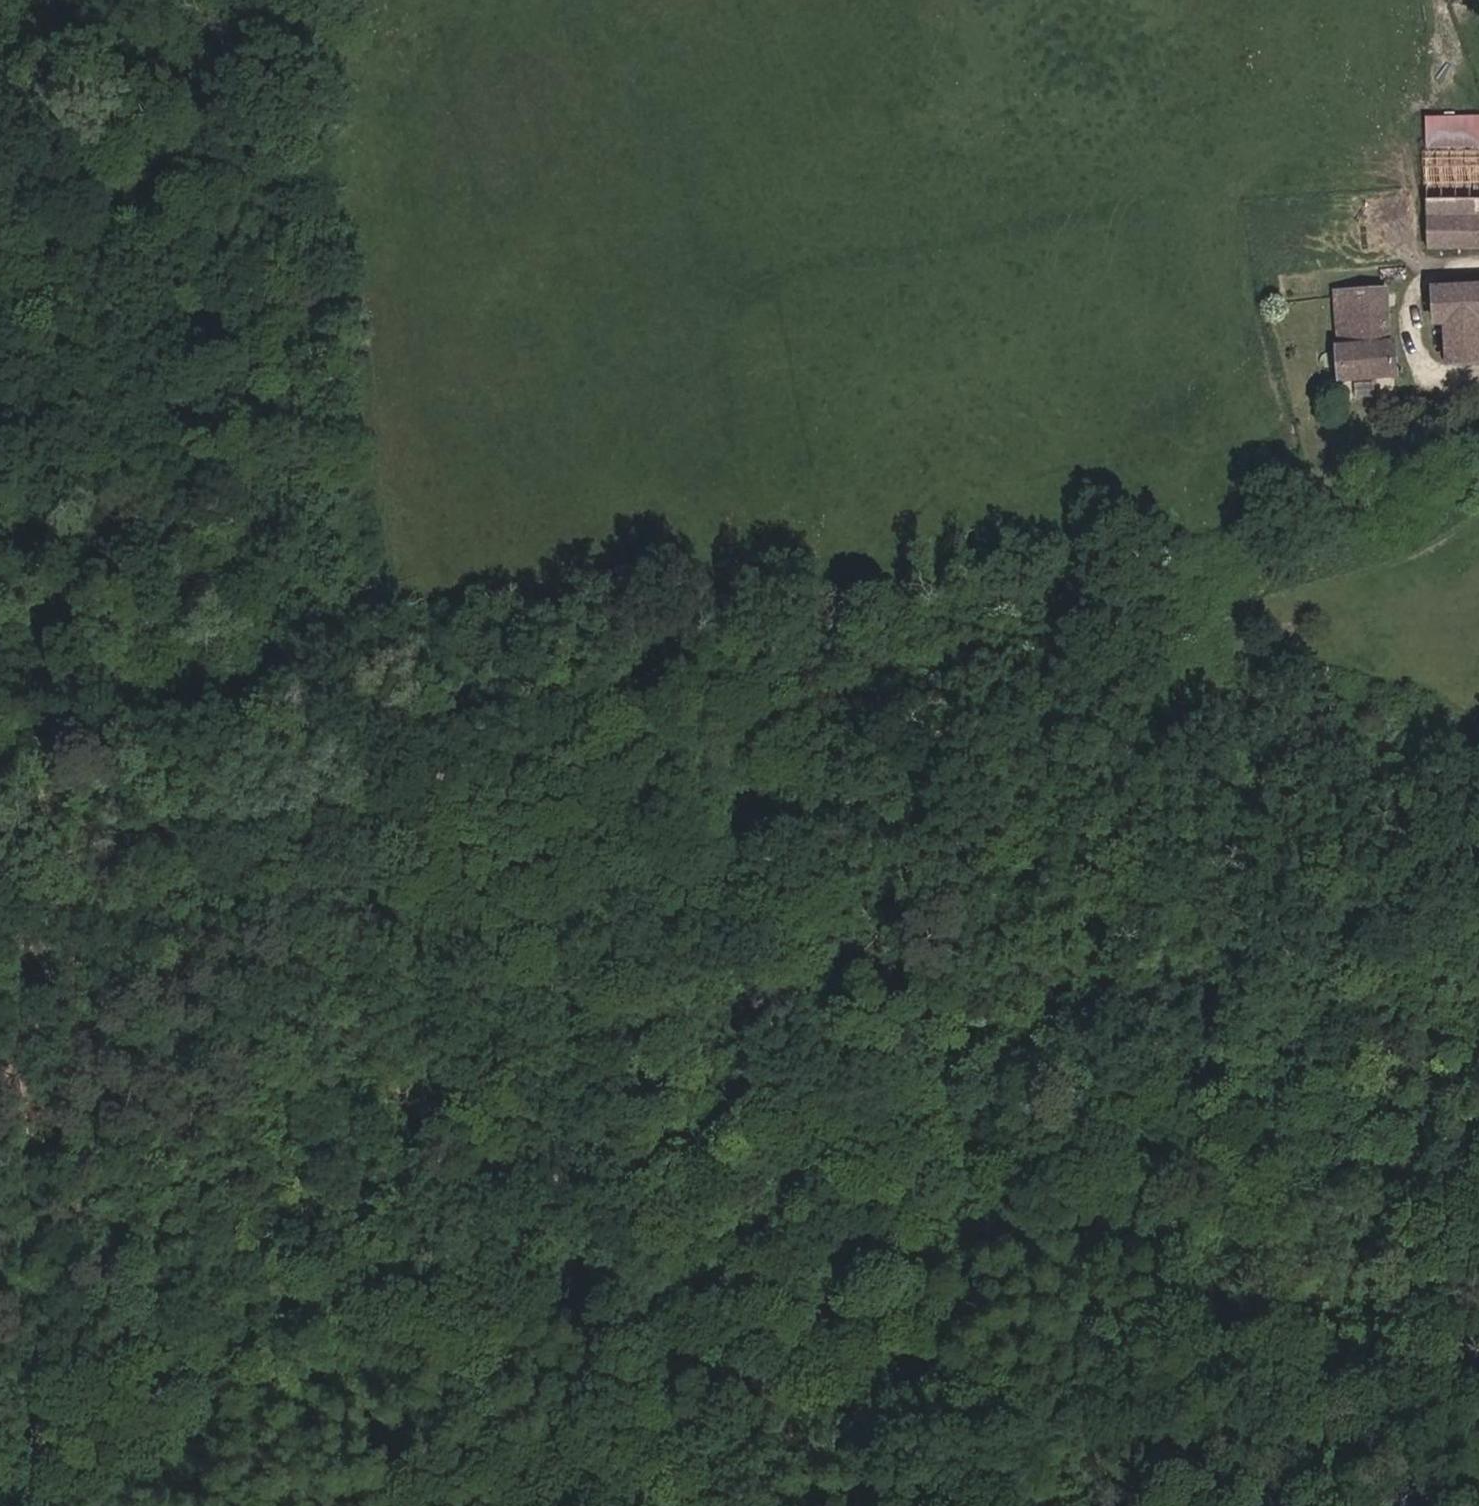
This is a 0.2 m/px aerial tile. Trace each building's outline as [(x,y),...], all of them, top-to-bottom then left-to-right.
[(1424,118),(1425,147),(1478,146),(1478,117),(1424,118)] [(1424,152),(1426,249),(1478,248),(1478,151),(1424,152)] [(1435,287),(1437,323),(1446,323),(1448,362),(1478,360),(1478,285),(1435,287)] [(1395,376),(1393,341),(1389,341),(1387,290),(1333,293),(1340,380),(1395,376)]
